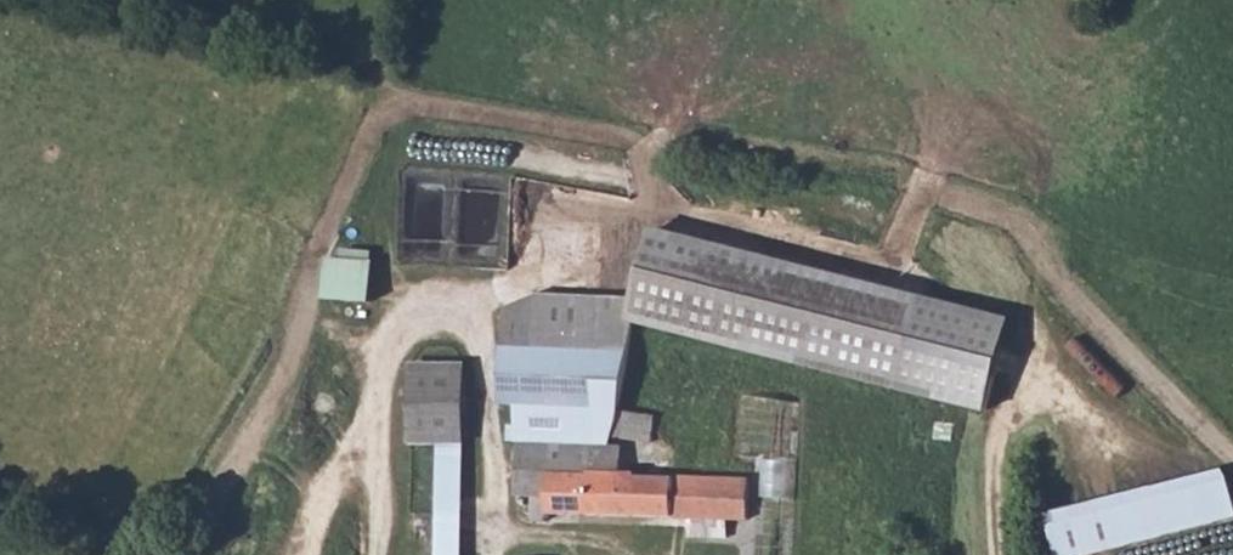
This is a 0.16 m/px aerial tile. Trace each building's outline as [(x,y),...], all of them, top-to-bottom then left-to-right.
[(1005,319),(659,232),(637,319),(983,406),(1005,319)] [(328,297),(373,299),(375,251),(330,250),(328,297)] [(533,302),(531,304),(592,310),(591,303),(533,302)] [(502,445),(517,447),(591,448),(592,410),(592,342),(592,310),(531,304),(503,326),(502,445)] [(412,371),(410,445),(458,445),(459,372),(412,371)] [(748,394),(743,454),(765,456),(761,493),(794,496),(803,399),(748,394)] [(591,448),(517,447),(515,499),(532,500),(532,524),(549,524),(549,517),(685,523),(685,542),(721,542),(722,523),(748,524),(748,486),(633,481),(633,477),(624,477),(623,449),(591,448)] [(1044,515),(1054,554),(1080,554),(1232,517),(1232,511),(1225,481),(1218,472),(1044,515)]
